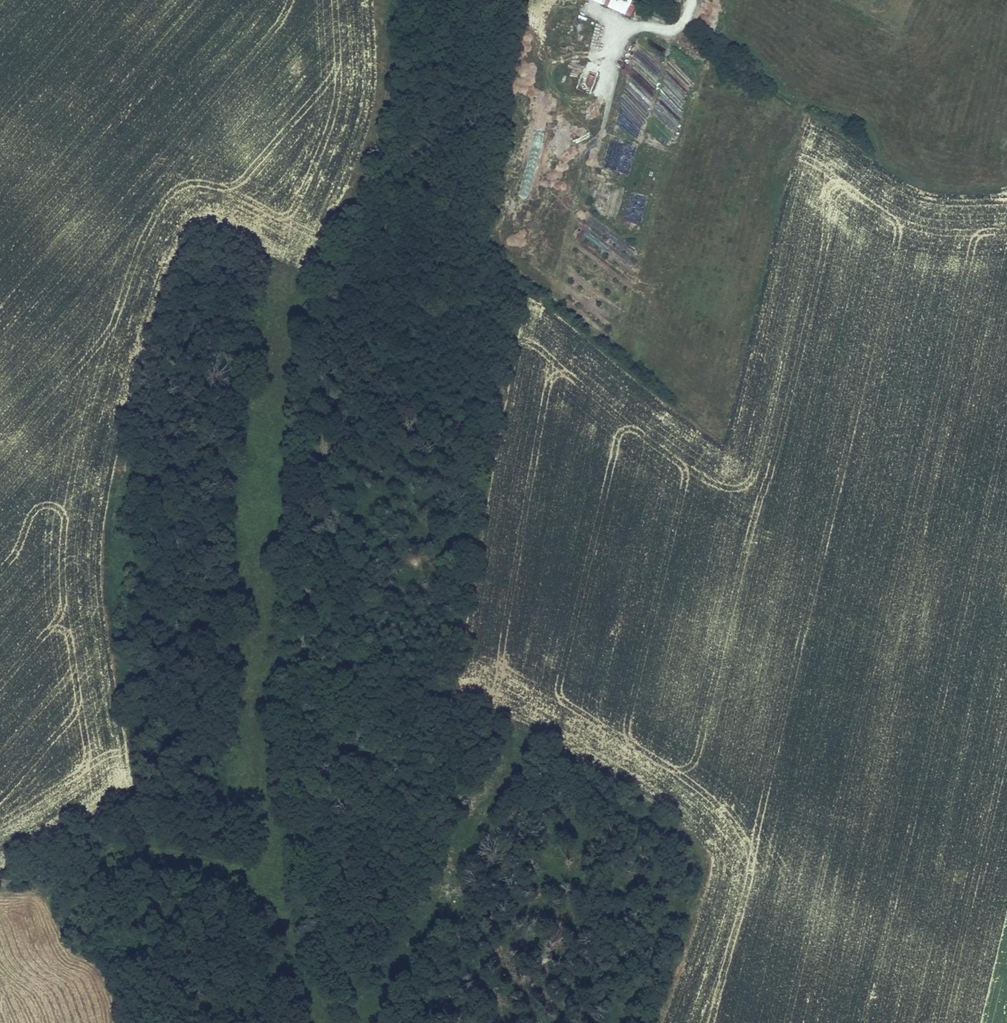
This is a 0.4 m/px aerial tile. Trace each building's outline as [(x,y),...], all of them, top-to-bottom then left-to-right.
[(631,15),(637,3),(630,0),(625,13),(631,15)]
